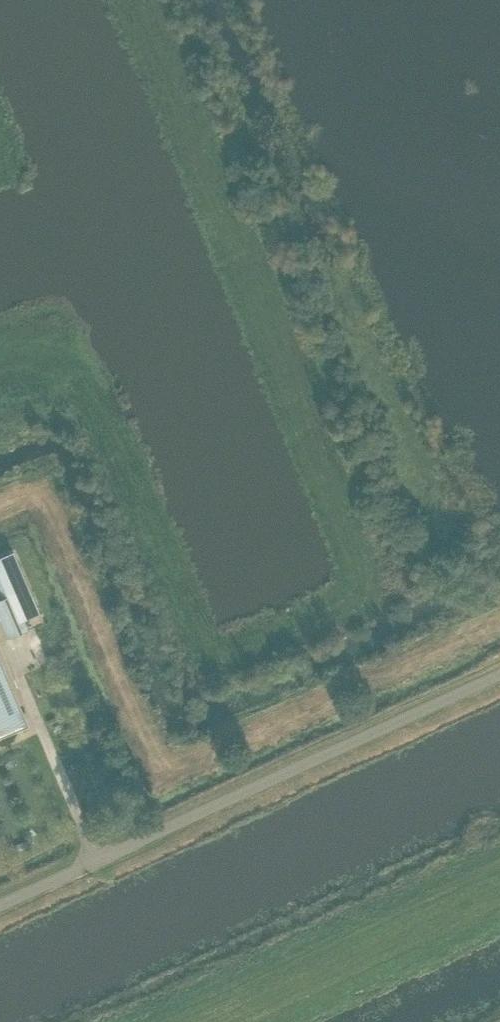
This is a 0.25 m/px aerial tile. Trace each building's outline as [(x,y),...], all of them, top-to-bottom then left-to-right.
[(15,550),(0,556),(0,589),(3,597),(0,598),(0,616),(9,637),(30,629),(26,619),(41,613),(15,550)] [(0,654),(0,738),(30,725),(0,654)]
